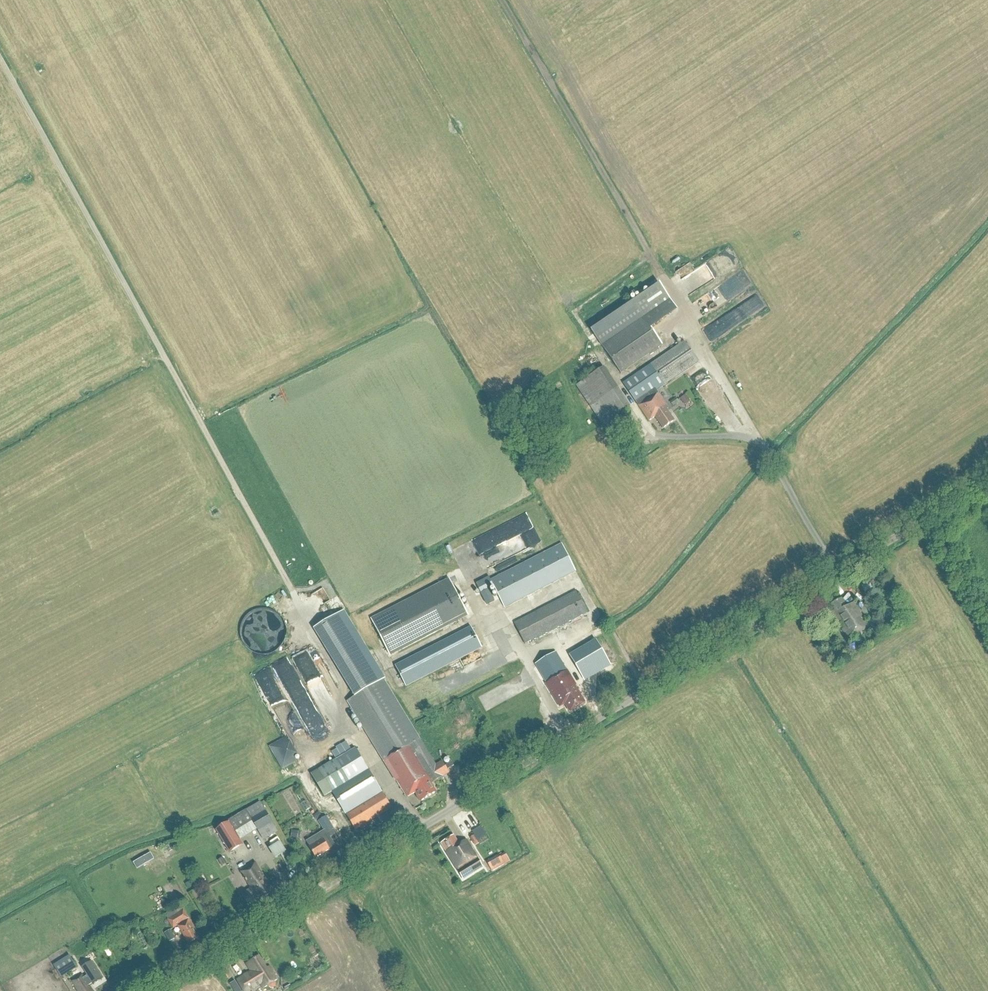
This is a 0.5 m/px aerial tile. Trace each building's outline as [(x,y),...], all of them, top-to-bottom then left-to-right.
[(697,289),(736,265),(734,263),(745,257),(739,248),(690,277),(697,289)] [(680,260),(689,256),(685,249),(676,253),(680,260)] [(701,259),(686,266),(689,273),(704,266),(701,259)] [(678,311),(659,284),(591,330),(620,374),(663,345),(651,329),(678,311)] [(729,303),(737,300),(733,289),(724,292),(729,303)] [(655,417),(663,428),(674,421),(666,409),(668,408),(657,392),(657,393),(655,390),(698,362),(684,342),(623,383),(637,404),(637,403),(638,405),(638,406),(649,422),(655,417)] [(603,367),(584,380),(612,419),(630,407),(603,367)] [(612,419),(584,380),(575,386),(607,433),(617,427),(612,419)] [(666,388),(659,389),(660,396),(667,395),(666,388)] [(669,403),(672,407),(678,403),(675,398),(669,403)] [(568,440),(562,423),(553,426),(560,443),(568,440)] [(520,552),(549,540),(536,511),(511,522),(519,538),(514,540),(520,552)] [(506,543),(511,555),(519,551),(513,539),(506,543)] [(466,555),(473,549),(469,544),(462,549),(466,555)] [(490,580),(493,587),(504,608),(575,571),(561,544),(490,580)] [(497,569),(484,573),(486,578),(498,573),(497,569)] [(493,587),(490,580),(489,577),(476,584),(481,593),(493,587)] [(469,617),(449,579),(370,619),(390,657),(469,617)] [(323,590),(331,602),(341,596),(333,583),(323,590)] [(514,623),(525,644),(587,612),(576,591),(514,623)] [(846,607),(841,599),(828,607),(849,641),(870,629),(853,602),(846,607)] [(285,635),(285,634),(285,631),(285,627),(283,622),(280,618),(277,615),(274,613),(270,611),(266,610),(263,610),(259,610),(255,611),(251,613),(248,615),(245,619),(242,622),(241,627),(240,631),(240,635),(241,639),(242,643),(244,646),(247,649),(250,651),(254,653),(258,655),(263,655),(267,655),(272,653),(275,651),(278,649),(281,646),(283,643),(284,639),(285,635)] [(395,665),(405,686),(481,647),(471,627),(395,665)] [(610,665),(596,642),(571,658),(584,681),(610,665)] [(318,645),(306,650),(325,700),(339,695),(327,663),(330,662),(327,653),(322,655),(318,645)] [(556,653),(554,654),(535,665),(542,676),(562,663),(556,653)] [(567,672),(562,663),(542,676),(547,684),(559,704),(566,700),(571,709),(586,701),(568,671),(567,672)] [(620,663),(611,668),(614,675),(624,670),(620,663)] [(495,705),(532,687),(526,675),(489,693),(495,705)] [(384,680),(374,685),(348,701),(382,759),(409,743),(419,737),(384,680)] [(320,699),(306,704),(318,735),(336,728),(333,720),(329,722),(320,699)] [(299,760),(286,737),(269,747),(282,770),(299,760)] [(411,746),(409,743),(382,759),(384,761),(385,762),(408,799),(416,794),(421,803),(437,793),(432,785),(450,774),(443,762),(436,766),(420,740),(411,746)] [(332,792),(368,770),(367,767),(355,749),(336,760),(335,759),(311,774),(325,797),(332,792)] [(332,792),(349,820),(356,831),(392,808),(367,767),(368,770),(332,792)] [(313,810),(319,806),(313,798),(308,802),(313,810)] [(261,802),(246,811),(263,841),(278,832),(261,802)] [(321,817),(318,812),(313,816),(316,820),(321,817)] [(326,817),(318,822),(323,831),(326,835),(334,830),(326,817)] [(228,823),(216,830),(230,853),(242,845),(239,840),(231,826),(228,823)] [(326,835),(323,831),(306,842),(317,859),(335,847),(329,838),(336,833),(334,830),(326,835)] [(473,835),(470,838),(475,846),(479,844),(473,835)] [(454,837),(441,845),(464,879),(483,867),(466,840),(459,845),(454,837)] [(286,852),(280,842),(269,848),(275,858),(286,852)] [(286,852),(281,856),(287,868),(294,864),(288,853),(286,852)] [(499,855),(486,861),(492,871),(504,864),(499,855)] [(245,899),(250,907),(271,894),(262,879),(264,878),(256,864),(242,872),(252,889),(243,895),(245,899)] [(165,915),(168,920),(174,929),(178,926),(189,944),(198,938),(194,932),(196,931),(181,906),(165,915)] [(170,931),(165,934),(170,943),(175,939),(170,931)] [(251,972),(237,980),(244,990),(248,990),(260,984),(263,989),(269,986),(269,987),(270,988),(272,988),(275,986),(276,985),(276,983),(275,982),(277,980),(271,970),(268,972),(259,957),(246,964),(251,972)] [(70,958),(55,967),(61,978),(66,974),(64,970),(74,964),(70,958)] [(72,981),(77,990),(92,990),(89,986),(92,984),(93,985),(102,979),(91,961),(89,963),(90,963),(83,968),(82,968),(87,976),(84,978),(82,975),(72,981)] [(230,984),(233,990),(240,990),(235,981),(230,984)]
